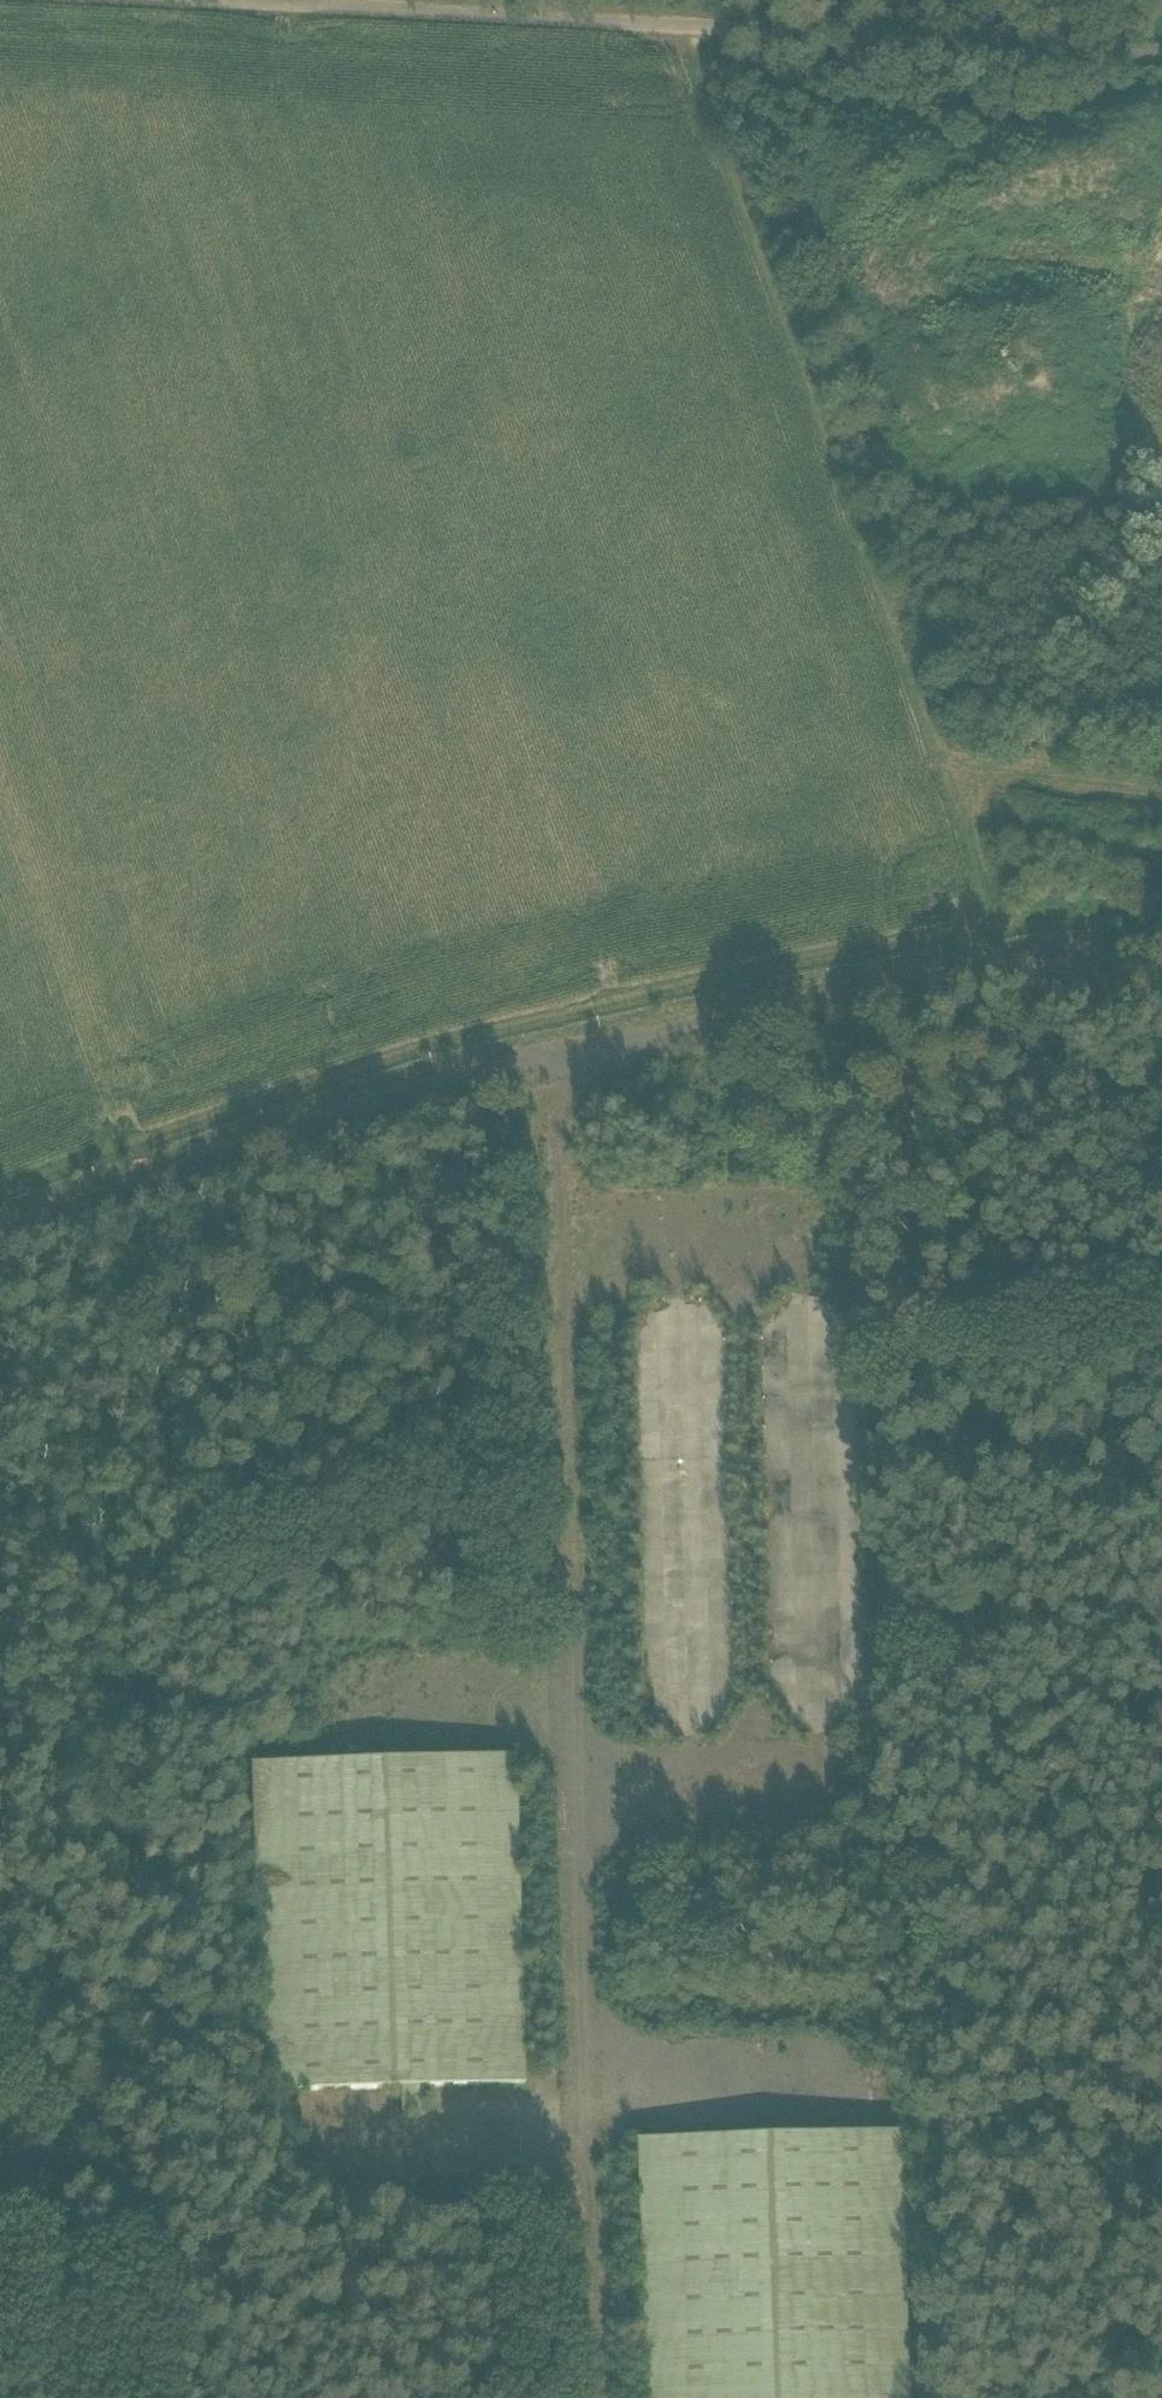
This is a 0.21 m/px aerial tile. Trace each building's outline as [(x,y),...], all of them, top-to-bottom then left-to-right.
[(1147,1152),(1146,1173),(1161,1174),(1161,1152),(1147,1152)] [(290,1763),(251,1764),(260,2092),(401,2088),(401,2116),(424,2116),(423,2087),(525,2084),(515,1757),(290,1763)] [(639,2140),(646,2397),(912,2397),(904,2133),(639,2140)]
